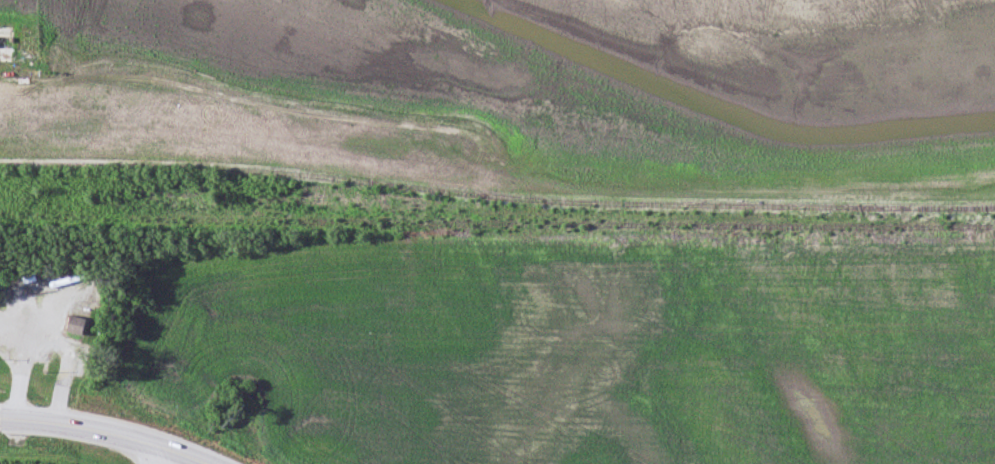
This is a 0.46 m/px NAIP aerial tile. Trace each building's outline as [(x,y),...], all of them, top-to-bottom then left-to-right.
[(12,64),(12,38),(0,38),(0,64),(12,64)] [(85,322),(69,316),(64,332),(80,337),(85,322)]
